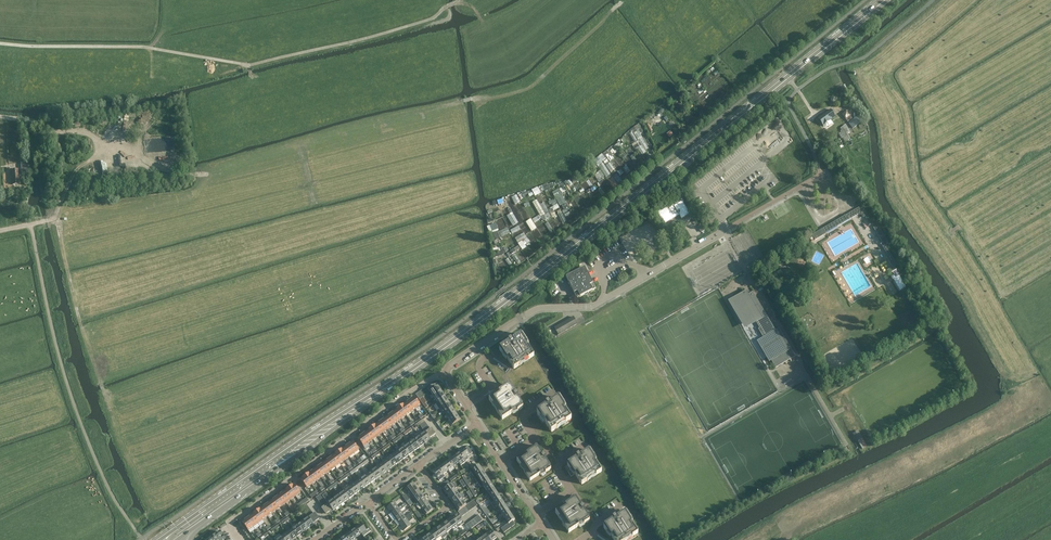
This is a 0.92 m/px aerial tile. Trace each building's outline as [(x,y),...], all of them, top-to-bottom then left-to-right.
[(665,111),(662,108),(649,118),(651,122),(665,111)] [(830,110),(817,119),(823,126),(836,117),(830,110)] [(847,112),(846,111),(841,115),(848,122),(852,119),(850,116),(851,115),(848,111),(847,112)] [(836,131),(843,126),(846,124),(844,122),(843,122),(840,118),(831,124),(836,131)] [(858,124),(856,119),(848,124),(850,128),(858,124)] [(834,132),(829,123),(825,126),(831,134),(834,132)] [(846,125),(843,127),(840,128),(841,131),(840,132),(838,134),(842,139),(845,142),(850,139),(848,135),(847,135),(847,134),(847,133),(850,131),(846,125)] [(121,131),(126,137),(131,133),(126,127),(121,131)] [(638,140),(633,143),(637,149),(642,146),(638,140)] [(78,152),(77,144),(70,145),(71,153),(78,152)] [(608,150),(603,153),(607,157),(610,161),(614,158),(608,150)] [(603,153),(594,160),(599,166),(603,164),(602,162),(603,162),(605,164),(608,161),(605,158),(607,157),(603,153)] [(134,166),(134,155),(108,155),(108,168),(114,168),(114,165),(134,166)] [(28,162),(20,163),(21,174),(28,174),(28,162)] [(547,184),(542,185),(545,190),(545,191),(545,192),(550,190),(547,184)] [(537,187),(532,190),(535,196),(541,193),(540,193),(538,188),(537,187)] [(562,194),(556,197),(560,205),(566,202),(562,194)] [(657,213),(664,224),(679,215),(681,219),(690,214),(683,203),(684,203),(682,198),(657,213)] [(557,204),(548,209),(550,213),(559,208),(557,204)] [(870,220),(862,206),(854,210),(834,222),(837,227),(860,213),(863,218),(865,217),(870,226),(872,225),(883,243),(881,244),(888,256),(886,257),(892,267),(887,270),(889,274),(897,270),(895,266),(897,265),(886,247),(890,245),(874,218),(870,220)] [(512,212),(507,215),(513,225),(519,222),(512,212)] [(531,219),(526,222),(531,231),(536,228),(531,219)] [(834,222),(823,228),(826,234),(837,227),(834,222)] [(495,223),(487,227),(490,234),(499,230),(495,223)] [(823,228),(812,235),(815,240),(826,234),(823,228)] [(584,267),(565,277),(576,298),(595,289),(584,267)] [(789,279),(795,284),(799,280),(793,275),(789,279)] [(731,300),(734,305),(735,307),(745,324),(752,320),(754,319),(756,322),(755,322),(759,329),(758,329),(763,338),(757,342),(769,362),(771,361),(775,368),(791,359),(787,352),(788,351),(776,331),(775,331),(753,292),(748,295),(746,291),(731,300)] [(554,328),(558,335),(577,324),(573,317),(554,328)] [(513,342),(511,339),(506,343),(507,344),(499,349),(503,355),(505,354),(507,358),(514,368),(514,369),(520,365),(519,363),(528,358),(529,359),(534,355),(528,345),(527,345),(525,341),(526,340),(522,334),(513,340),(514,342),(513,342)] [(528,358),(519,363),(520,365),(514,369),(514,368),(510,368),(508,370),(507,373),(502,376),(508,385),(508,384),(513,392),(515,391),(518,396),(515,398),(516,399),(517,398),(523,407),(523,408),(530,418),(537,413),(544,408),(543,406),(548,402),(550,405),(551,405),(550,404),(560,398),(534,355),(529,359),(528,358)] [(435,384),(430,387),(432,390),(430,391),(434,397),(442,391),(438,386),(437,387),(435,384)] [(503,390),(499,393),(489,399),(493,405),(494,404),(497,408),(496,409),(497,409),(500,413),(498,414),(502,419),(517,410),(517,411),(523,407),(517,398),(514,400),(514,399),(518,396),(517,395),(518,394),(517,395),(515,391),(513,392),(508,384),(502,388),(503,390)] [(434,397),(438,402),(446,397),(442,391),(434,397)] [(414,397),(409,400),(416,409),(420,405),(414,397)] [(442,408),(449,403),(446,397),(438,402),(442,408)] [(560,398),(550,404),(551,405),(550,405),(548,402),(543,406),(544,408),(537,413),(540,418),(542,417),(545,421),(545,422),(551,432),(557,428),(556,427),(565,421),(566,422),(572,419),(565,408),(562,404),(563,403),(560,398)] [(416,409),(409,400),(405,404),(411,412),(416,409)] [(445,413),(453,408),(449,403),(442,408),(445,413)] [(411,412),(405,404),(400,407),(406,416),(411,412)] [(406,416),(400,407),(395,411),(401,419),(406,416)] [(449,419),(457,414),(453,408),(445,413),(449,419)] [(401,419),(395,411),(391,414),(397,422),(401,419)] [(397,422),(391,414),(386,417),(392,426),(397,422)] [(461,420),(457,414),(449,419),(453,425),(461,420)] [(392,426),(386,417),(381,421),(387,429),(392,426)] [(387,429),(381,421),(377,424),(383,433),(387,429)] [(383,433),(377,424),(372,428),(378,436),(383,433)] [(378,436),(372,428),(367,431),(373,440),(378,436)] [(858,430),(853,433),(857,441),(862,438),(858,430)] [(373,440),(367,431),(362,434),(369,443),(373,440)] [(428,435),(426,433),(425,432),(420,436),(425,443),(431,439),(430,438),(428,435)] [(369,443),(362,434),(358,438),(364,447),(369,443)] [(414,440),(420,447),(425,443),(420,436),(414,440)] [(415,451),(420,447),(414,440),(409,444),(415,451)] [(359,450),(353,441),(348,445),(354,454),(359,450)] [(409,455),(415,451),(409,444),(404,448),(409,455)] [(354,454),(348,445),(343,449),(349,457),(354,454)] [(541,453),(536,445),(526,452),(527,454),(517,460),(521,466),(522,465),(528,474),(527,475),(530,480),(545,471),(546,472),(551,469),(545,459),(544,460),(543,459),(546,457),(543,452),(541,453)] [(467,457),(473,452),(471,450),(470,449),(468,446),(460,452),(464,459),(466,461),(468,459),(467,457)] [(404,448),(398,452),(404,459),(409,455),(404,448)] [(349,457),(343,449),(339,452),(345,460),(349,457)] [(575,460),(564,467),(571,477),(575,474),(582,484),(587,481),(586,479),(595,473),(596,475),(602,471),(595,461),(592,457),(594,456),(590,450),(581,456),(582,457),(581,458),(579,455),(574,458),(575,460)] [(398,463),(404,459),(398,452),(397,451),(392,454),(393,456),(398,463)] [(345,460),(339,452),(334,455),(340,464),(345,460)] [(459,462),(464,459),(460,452),(454,456),(459,462)] [(340,464),(334,455),(329,459),(335,467),(340,464)] [(387,460),(393,467),(398,463),(393,456),(387,460)] [(454,466),(459,462),(454,456),(449,460),(454,466)] [(335,467),(329,459),(325,462),(331,471),(335,467)] [(387,460),(382,463),(387,471),(393,467),(387,460)] [(454,466),(449,460),(444,464),(448,470),(454,466)] [(331,471),(325,462),(320,466),(326,474),(331,471)] [(382,475),(387,471),(382,463),(376,467),(382,475)] [(443,474),(448,470),(444,464),(439,468),(443,474)] [(470,471),(473,477),(483,471),(479,465),(470,471)] [(326,474),(320,466),(315,469),(321,477),(326,474)] [(377,479),(382,475),(376,467),(371,471),(377,479)] [(443,474),(439,468),(433,472),(440,480),(445,477),(443,474)] [(321,477),(315,469),(310,472),(317,481),(321,477)] [(366,475),(371,483),(377,479),(371,471),(366,475)] [(483,471),(473,477),(477,482),(486,476),(483,471)] [(317,481),(310,472),(306,476),(312,484),(317,481)] [(366,487),(371,483),(366,475),(365,474),(359,478),(360,479),(366,487)] [(312,484),(306,476),(301,479),(307,488),(312,484)] [(490,482),(486,476),(477,482),(481,488),(484,486),(490,482)] [(360,491),(366,487),(360,479),(355,483),(360,491)] [(354,482),(348,486),(355,495),(360,491),(355,483),(354,482)] [(406,488),(413,497),(420,492),(416,486),(413,482),(406,488)] [(484,486),(487,491),(493,487),(490,482),(484,486)] [(301,493),(294,484),(289,488),(296,496),(301,493)] [(443,489),(447,495),(455,489),(451,484),(443,489)] [(355,495),(348,486),(347,485),(342,489),(344,491),(349,499),(355,495)] [(497,492),(493,487),(487,491),(491,497),(497,492)] [(296,496),(289,488),(285,491),(291,500),(296,496)] [(451,500),(459,495),(455,489),(447,495),(451,500)] [(291,500),(285,491),(280,495),(286,503),(291,500)] [(333,511),(339,507),(333,499),(331,501),(324,491),(321,494),(323,496),(325,499),(326,501),(328,504),(330,507),(332,509),(333,511)] [(338,495),(344,503),(349,499),(344,491),(338,495)] [(417,503),(424,498),(420,492),(413,497),(417,503)] [(500,498),(497,492),(491,497),(494,502),(500,498)] [(455,506),(463,500),(465,498),(461,493),(459,495),(451,500),(455,506)] [(286,503),(280,495),(275,498),(282,507),(286,503)] [(339,507),(344,503),(338,495),(333,499),(339,507)] [(573,495),(563,502),(565,506),(556,512),(559,518),(561,517),(567,526),(565,527),(569,532),(579,526),(579,525),(583,523),(584,524),(590,521),(584,511),(582,512),(582,511),(585,509),(582,504),(580,505),(573,495)] [(282,507),(275,498),(271,501),(277,510),(282,507)] [(429,504),(424,498),(417,503),(421,509),(429,504)] [(494,502),(498,507),(504,503),(500,498),(494,502)] [(461,510),(463,508),(466,506),(467,505),(463,500),(455,506),(459,511),(461,510)] [(277,510),(271,501),(266,505),(272,513),(277,510)] [(387,507),(391,513),(398,508),(394,502),(387,507)] [(501,513),(508,509),(504,503),(498,507),(501,513)] [(433,510),(429,504),(421,509),(426,515),(433,510)] [(272,513),(266,505),(261,508),(267,517),(272,513)] [(267,517),(261,508),(257,512),(263,520),(267,517)] [(391,513),(395,519),(403,514),(398,508),(391,513)] [(501,513),(505,518),(511,514),(508,509),(501,513)] [(263,520),(257,512),(252,515),(258,524),(263,520)] [(617,518),(618,519),(617,519),(615,516),(610,520),(611,522),(603,527),(607,532),(609,531),(611,535),(611,536),(614,539),(624,539),(632,535),(633,536),(638,533),(631,522),(629,518),(630,517),(626,512),(617,518)] [(399,525),(411,516),(409,514),(405,517),(403,514),(395,519),(399,525)] [(452,518),(457,525),(459,528),(464,524),(457,514),(452,518)] [(515,520),(511,514),(505,518),(509,524),(501,529),(504,533),(515,525),(513,521),(515,520)] [(258,524),(252,515),(247,519),(253,527),(258,524)] [(411,516),(399,525),(404,531),(411,526),(409,522),(413,519),(411,516)] [(303,521),(308,529),(314,525),(313,524),(311,521),(308,517),(303,521)] [(457,525),(452,518),(446,522),(452,529),(457,525)] [(253,527),(247,519),(242,522),(248,531),(253,527)] [(303,533),(308,529),(303,521),(298,525),(303,533)] [(446,533),(452,529),(446,522),(441,525),(446,533)] [(361,524),(356,528),(361,534),(366,530),(361,524)] [(298,537),(303,533),(298,525),(292,529),(298,537)] [(446,533),(441,525),(436,529),(441,537),(443,539),(448,535),(446,533)] [(356,528),(351,532),(355,538),(361,534),(356,528)] [(298,537),(292,529),(287,533),(292,539),(293,539),(298,537)] [(441,537),(436,529),(430,533),(435,539),(437,539),(441,537)] [(490,539),(494,539),(497,538),(491,531),(486,535),(490,539)] [(220,532),(209,539),(226,539),(220,532)] [(349,539),(357,539),(355,538),(351,532),(345,536),(349,539)]
